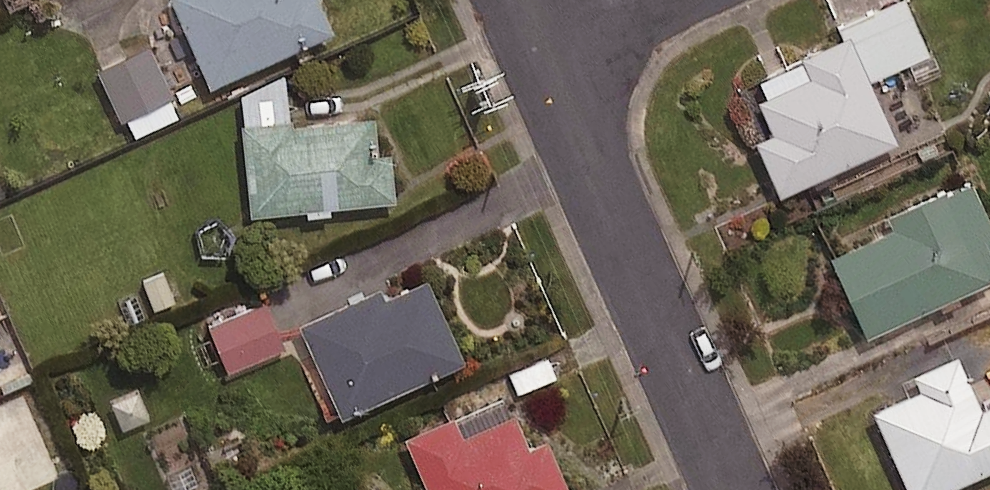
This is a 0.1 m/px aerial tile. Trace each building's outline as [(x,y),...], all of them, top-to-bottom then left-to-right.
[(209,76),(334,21),(325,0),(176,0),(209,76)] [(902,0),(901,0),(838,29),(845,44),(747,88),(770,137),(756,143),(780,198),(895,145),(868,84),(928,56),(902,0)] [(170,91),(146,37),(96,58),(120,113),(170,91)] [(290,114),(285,63),(241,86),(251,204),(305,200),(306,208),(330,206),(329,198),(394,192),(390,142),(373,143),(370,107),(290,114)] [(969,187),(889,222),(895,235),(832,263),(866,339),(989,284),(989,234),(969,187)] [(462,352),(426,269),(382,288),(379,280),(300,314),(340,406),(462,352)] [(281,342),(263,296),(209,317),(227,363),(281,342)] [(956,361),(913,380),(920,394),(873,415),(906,489),(952,489),(989,473),(989,409),(979,414),(956,361)] [(501,388),(405,427),(431,489),(564,489),(568,489),(543,429),(522,437),(501,388)]
